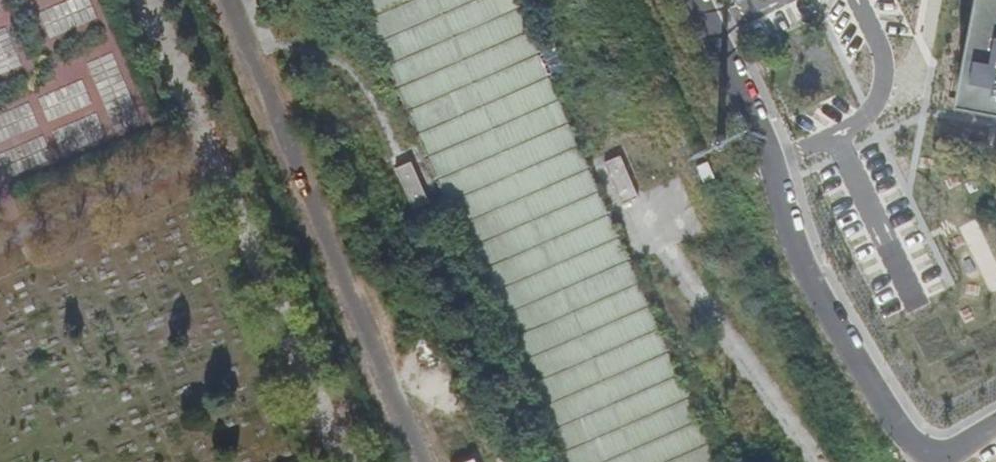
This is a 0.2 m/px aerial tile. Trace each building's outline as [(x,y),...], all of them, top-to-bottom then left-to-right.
[(956,105),(995,113),(995,0),(975,0),(970,26),(957,98),(956,105)] [(621,154),(609,159),(626,197),(638,191),(621,154)] [(417,159),(400,164),(413,207),(430,202),(417,159)] [(968,288),(988,335),(995,332),(995,276),(968,288)]
